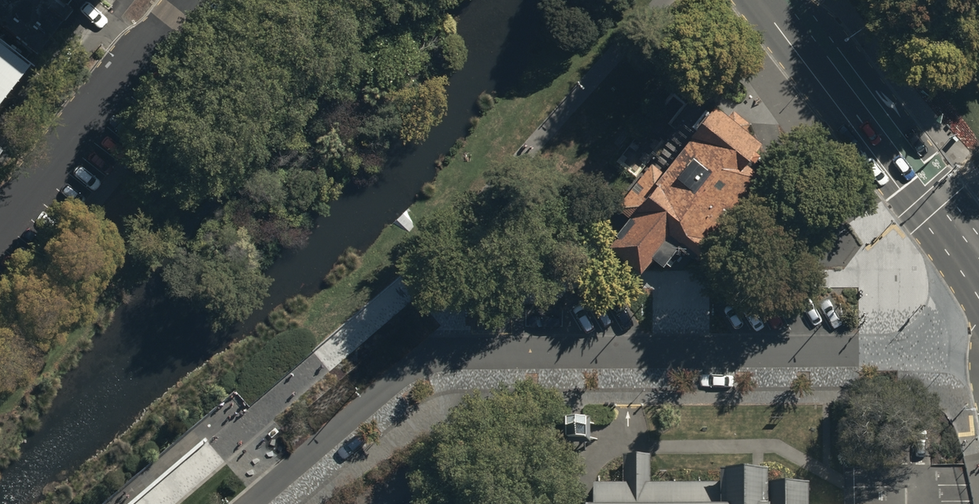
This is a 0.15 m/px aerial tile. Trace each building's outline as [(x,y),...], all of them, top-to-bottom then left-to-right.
[(34,52),(77,0),(0,0),(0,25),(34,52)] [(25,59),(0,39),(0,91),(25,59)] [(653,163),(618,207),(631,217),(608,246),(642,273),(654,258),(664,266),(679,246),(698,261),(768,175),(749,160),(763,143),(748,131),(753,124),(733,108),(729,114),(717,105),(664,172),(653,163)] [(596,484),(596,503),(811,503),(811,482),(773,482),(773,468),(723,469),(724,483),(649,483),(649,456),(627,456),(627,484),(596,484)]
